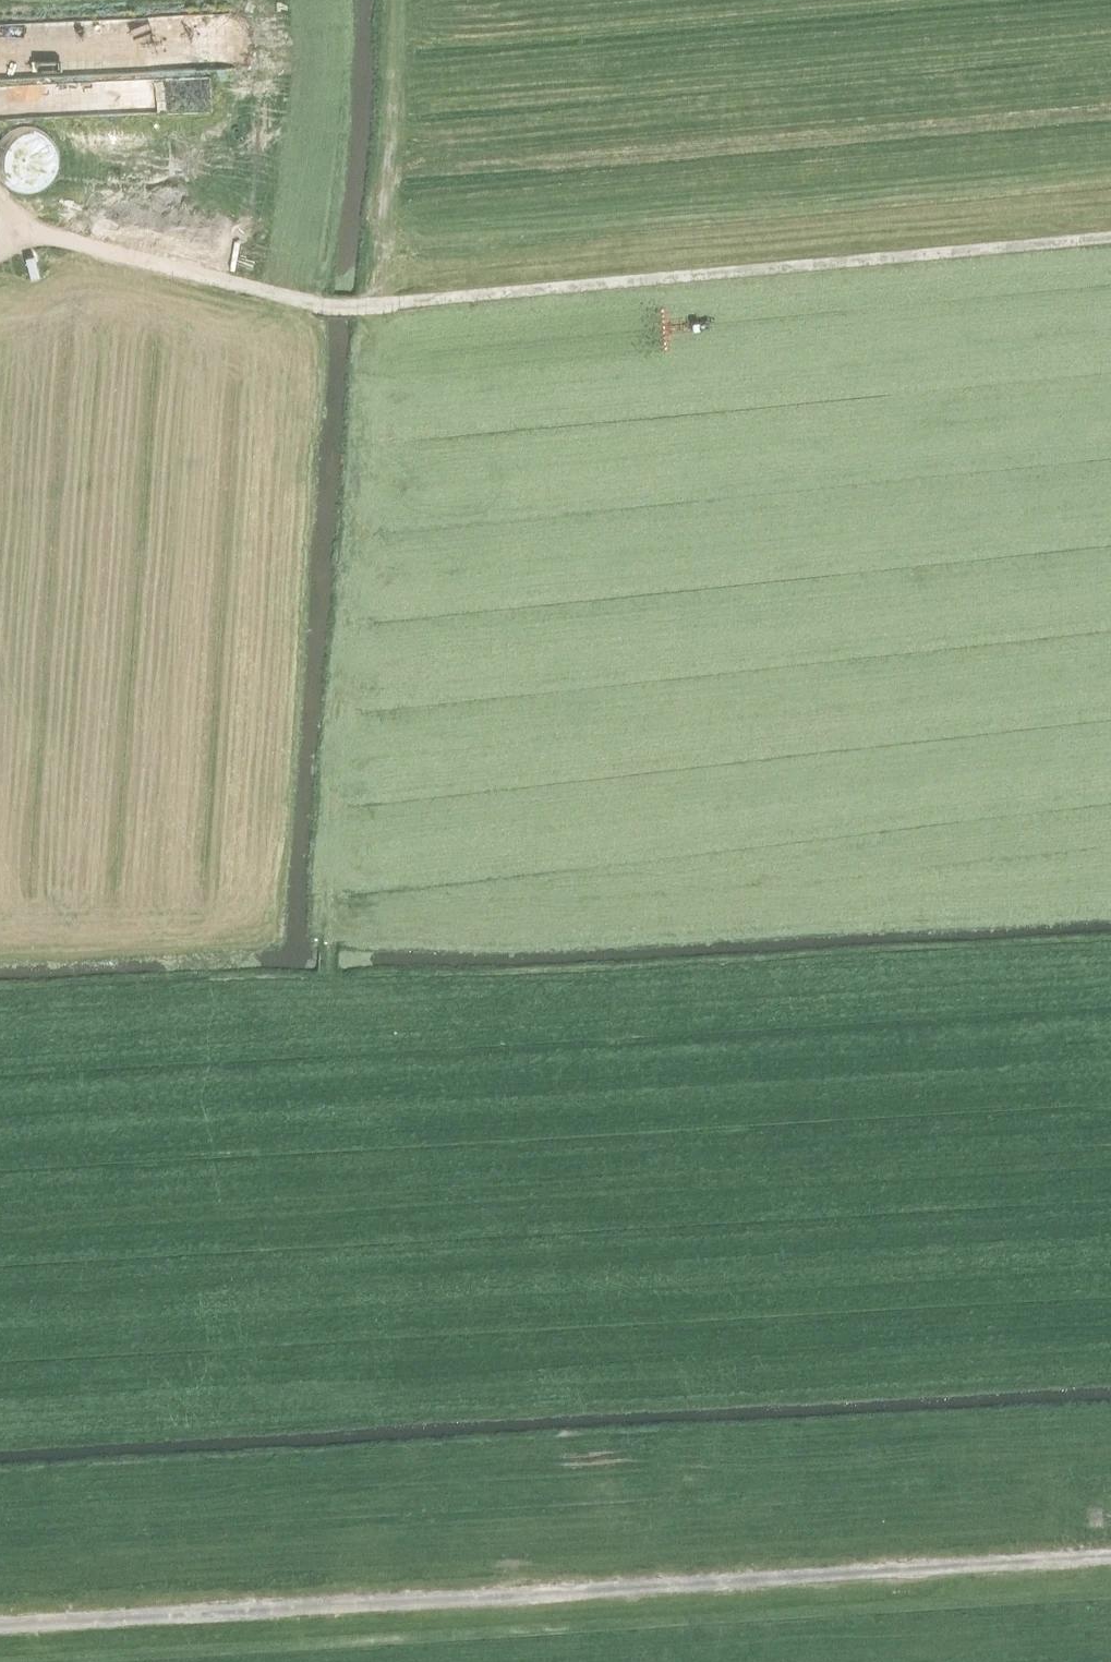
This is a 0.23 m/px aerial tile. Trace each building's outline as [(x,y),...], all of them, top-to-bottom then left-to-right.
[(56,146),(52,140),(46,135),(40,131),(33,129),(25,128),(18,130),(11,132),(5,137),(0,142),(0,179),(3,183),(8,188),(14,191),(21,193),(28,194),(35,193),(42,190),(48,186),(53,181),(56,174),(59,168),(59,160),(58,153),(56,146)]
